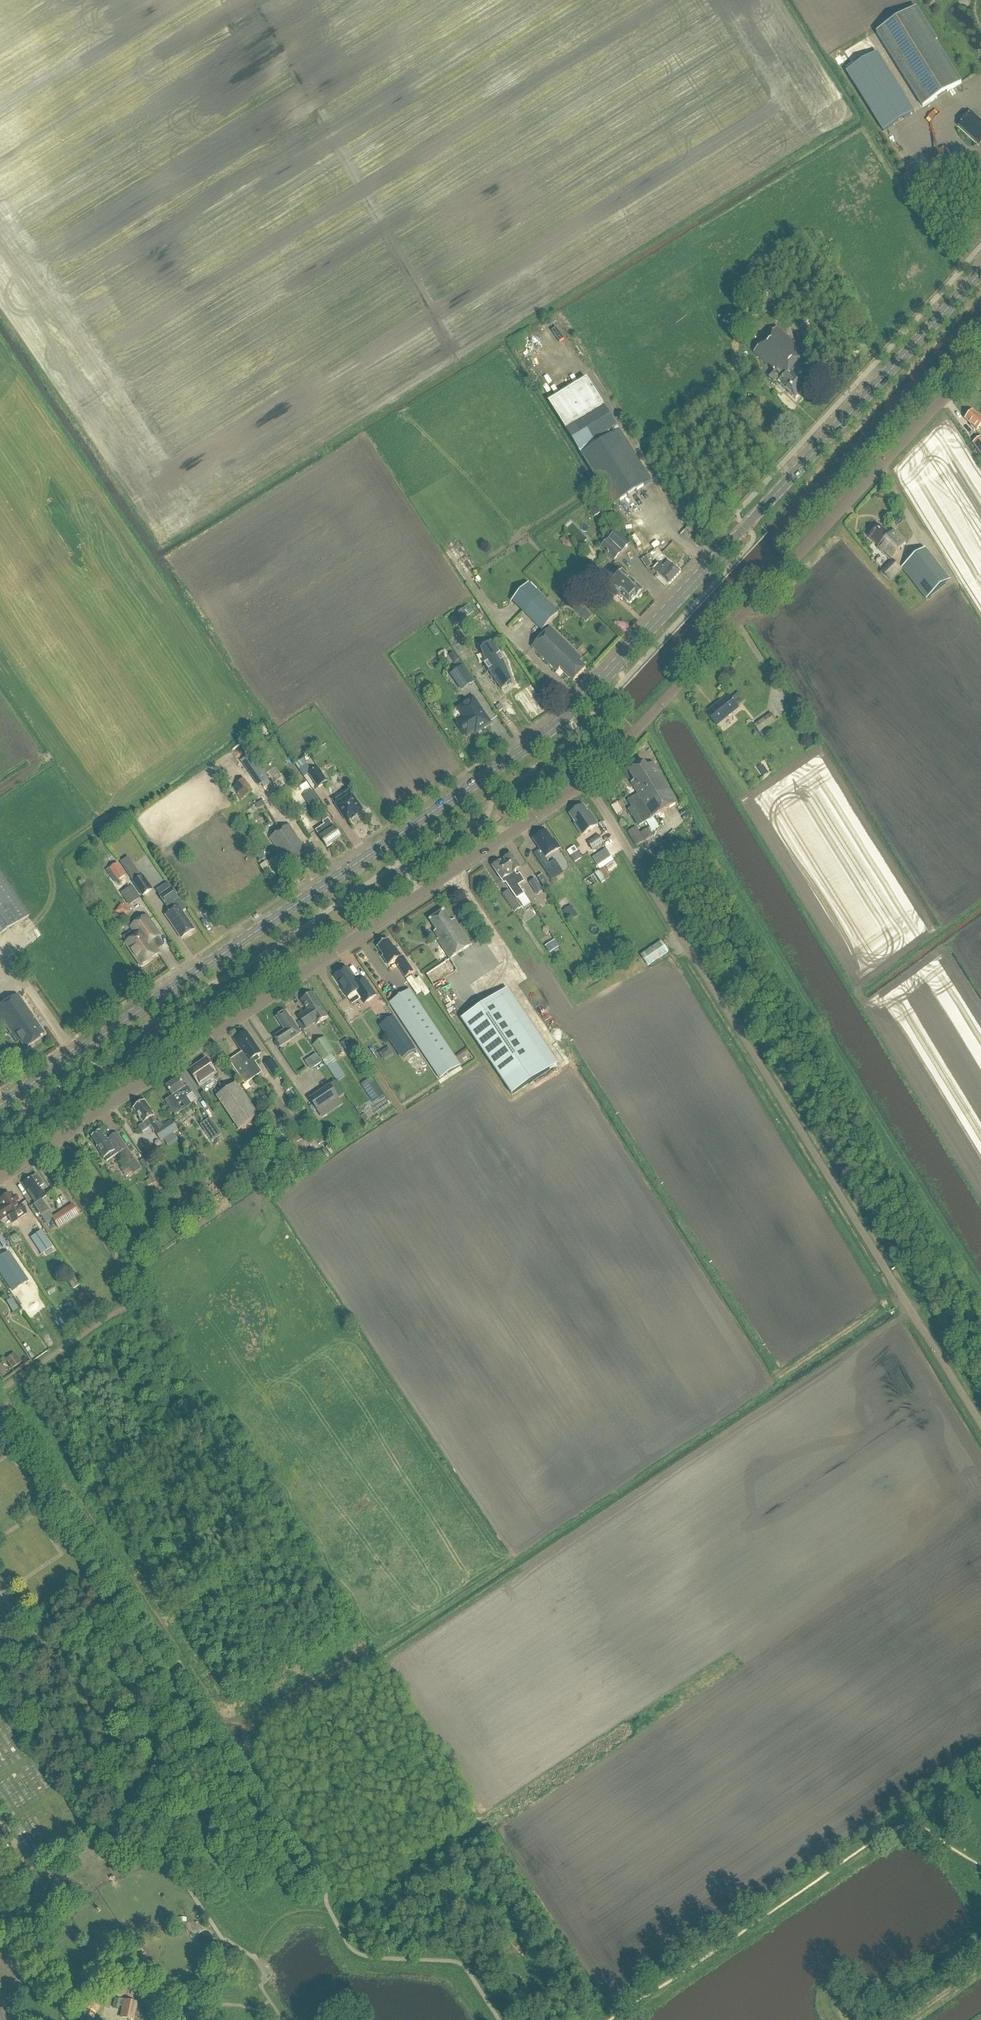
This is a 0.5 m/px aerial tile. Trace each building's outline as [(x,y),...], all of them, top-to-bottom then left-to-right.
[(920,108),(960,83),(914,9),(874,34),(920,108)] [(912,114),(875,54),(844,73),(881,133),(912,114)] [(971,113),(959,127),(979,146),(980,144),(980,122),(971,113)] [(796,401),(812,383),(795,368),(807,355),(777,328),(754,353),(774,373),(768,379),(777,387),(779,385),(796,401)] [(579,452),(613,506),(651,483),(619,432),(617,428),(604,407),(587,379),(549,403),(566,430),(579,452)] [(973,412),(965,420),(971,426),(971,428),(976,432),(979,429),(980,431),(980,419),(973,412)] [(595,518),(600,514),(595,506),(589,509),(595,518)] [(889,536),(879,527),(869,538),(878,547),(892,560),(908,543),(894,531),(889,536)] [(614,561),(630,544),(617,531),(601,548),(614,561)] [(669,585),(681,573),(668,561),(663,567),(657,574),(669,585)] [(658,563),(652,570),(657,574),(663,567),(658,563)] [(896,564),(890,570),(896,576),(902,569),(896,564)] [(635,601),(643,593),(622,573),(607,589),(620,600),(621,598),(630,606),(635,601)] [(542,631),(558,614),(541,597),(524,614),(542,631)] [(462,619),(473,611),(468,604),(457,612),(462,619)] [(589,672),(582,665),(583,663),(575,656),(577,655),(552,631),(534,649),(557,672),(562,670),(577,684),(589,672)] [(482,651),(481,651),(486,665),(485,666),(502,692),(502,691),(502,690),(511,684),(512,685),(513,684),(504,662),(505,662),(493,644),(492,644),(492,645),(482,652),(482,651)] [(454,652),(449,656),(454,663),(459,660),(454,652)] [(464,665),(451,674),(455,680),(468,671),(464,665)] [(530,719),(545,710),(531,685),(515,693),(530,719)] [(733,703),(741,697),(737,693),(730,699),(728,697),(706,714),(716,726),(738,709),(733,703)] [(476,734),(488,726),(489,723),(476,704),(473,704),(463,711),(462,714),(466,719),(460,723),(459,726),(466,736),(469,737),(475,732),(476,734)] [(760,733),(776,721),(771,714),(754,725),(760,733)] [(656,787),(669,810),(678,805),(653,764),(647,767),(644,763),(629,772),(635,782),(642,778),(649,790),(656,787)] [(308,765),(299,771),(304,778),(313,772),(308,765)] [(328,782),(319,768),(309,775),(319,788),(328,782)] [(764,768),(759,771),(764,778),(769,774),(764,768)] [(265,775),(255,782),(259,787),(268,780),(265,775)] [(646,823),(669,810),(656,787),(649,790),(642,778),(635,782),(631,784),(638,795),(628,801),(632,808),(636,805),(646,823)] [(243,797),(252,791),(244,779),(235,785),(243,797)] [(313,793),(305,798),(311,808),(319,803),(313,793)] [(336,806),(347,822),(363,811),(352,795),(336,806)] [(616,814),(623,811),(618,802),(611,805),(616,814)] [(588,814),(583,807),(571,815),(576,824),(575,825),(582,835),(597,825),(589,813),(588,814)] [(334,829),(328,820),(323,824),(324,826),(316,832),(327,848),(341,838),(335,829),(334,829)] [(311,859),(289,826),(290,826),(289,826),(270,839),(280,854),(281,853),(287,861),(288,860),(295,870),(312,859),(311,858),(311,859)] [(560,849),(555,841),(554,842),(547,831),(534,840),(546,858),(560,849)] [(654,838),(650,831),(643,835),(647,842),(654,838)] [(593,851),(604,843),(599,836),(588,844),(593,851)] [(641,837),(634,841),(638,847),(645,843),(641,837)] [(574,862),(581,857),(574,846),(567,851),(574,862)] [(502,861),(519,886),(524,882),(520,875),(517,876),(515,873),(521,868),(512,855),(502,861)] [(609,855),(596,864),(600,870),(613,861),(609,855)] [(272,857),(260,866),(269,878),(281,869),(272,857)] [(550,863),(547,859),(541,863),(548,873),(560,866),(555,860),(550,863)] [(118,878),(125,874),(118,861),(111,864),(118,878)] [(518,886),(519,886),(502,861),(493,868),(502,881),(505,879),(507,882),(505,883),(516,900),(524,895),(518,886)] [(545,888),(550,885),(543,875),(539,878),(545,888)] [(152,891),(143,877),(134,883),(143,897),(152,891)] [(0,878),(0,937),(28,918),(0,878)] [(536,880),(530,883),(538,895),(543,891),(536,880)] [(132,887),(121,895),(129,907),(141,899),(132,887)] [(186,911),(179,900),(172,889),(160,897),(167,908),(173,904),(177,909),(166,916),(182,939),(195,930),(183,913),(186,911)] [(503,895),(515,913),(521,909),(509,891),(503,895)] [(121,904),(116,913),(126,918),(131,909),(121,904)] [(573,909),(564,914),(569,922),(578,917),(573,909)] [(438,940),(437,941),(449,960),(450,960),(471,946),(454,920),(450,923),(444,913),(430,923),(437,932),(434,934),(438,940)] [(142,966),(159,954),(151,943),(159,937),(148,921),(136,929),(140,935),(127,944),(142,966)] [(389,940),(379,948),(384,956),(383,957),(390,967),(397,962),(400,965),(399,966),(406,977),(414,971),(404,956),(402,957),(395,947),(394,948),(389,940)] [(555,941),(545,947),(550,954),(559,948),(555,941)] [(648,966),(668,953),(661,943),(641,956),(648,966)] [(431,983),(454,973),(449,962),(426,972),(431,983)] [(358,985),(347,969),(334,977),(343,990),(342,990),(347,998),(357,992),(365,1004),(376,996),(365,980),(358,985)] [(407,981),(417,996),(427,990),(417,975),(407,981)] [(390,1005),(440,1080),(460,1067),(410,991),(390,1005)] [(40,1039),(38,1036),(43,1033),(17,995),(0,1006),(0,1019),(17,1043),(19,1041),(25,1050),(40,1039)] [(317,1025),(328,1018),(313,995),(302,1002),(308,1012),(299,1018),(307,1030),(316,1023),(317,1025)] [(512,1096),(550,1070),(500,995),(461,1020),(512,1096)] [(290,1019),(286,1013),(276,1018),(285,1031),(274,1038),(281,1048),(291,1041),(290,1038),(300,1032),(291,1019),(290,1019)] [(404,1059),(416,1051),(394,1017),(382,1025),(404,1059)] [(245,1084),(261,1074),(255,1063),(258,1061),(256,1057),(261,1054),(246,1033),(234,1041),(243,1054),(230,1062),(245,1084)] [(348,1039),(341,1044),(346,1051),(353,1046),(348,1039)] [(313,1046),(323,1061),(324,1061),(333,1055),(322,1040),(313,1046)] [(390,1048),(379,1052),(382,1059),(393,1055),(390,1048)] [(317,1055),(305,1063),(311,1071),(322,1063),(317,1055)] [(333,1055),(324,1061),(334,1077),(339,1073),(332,1062),(335,1060),(333,1055)] [(204,1093),(213,1087),(210,1083),(211,1082),(209,1079),(216,1074),(206,1060),(189,1071),(201,1089),(204,1093)] [(274,1080),(282,1074),(273,1060),(264,1066),(274,1080)] [(372,1078),(361,1086),(374,1104),(385,1096),(372,1078)] [(171,1110),(171,1109),(193,1095),(188,1087),(185,1089),(179,1080),(167,1088),(172,1097),(165,1102),(171,1110)] [(288,1083),(282,1087),(286,1093),(292,1089),(288,1083)] [(239,1130),(259,1117),(236,1084),(217,1097),(239,1130)] [(319,1113),(330,1106),(340,1099),(331,1085),(309,1099),(319,1113)] [(157,1124),(153,1117),(154,1117),(145,1103),(134,1110),(144,1124),(148,1121),(152,1127),(162,1142),(178,1132),(171,1122),(163,1127),(160,1122),(157,1124)] [(366,1114),(361,1117),(365,1123),(369,1120),(366,1114)] [(222,1136),(211,1119),(204,1124),(208,1130),(205,1132),(212,1143),(222,1136)] [(119,1155),(120,1155),(127,1150),(125,1147),(116,1134),(109,1139),(112,1144),(110,1145),(106,1138),(105,1139),(100,1133),(93,1138),(98,1146),(97,1148),(104,1159),(107,1163),(114,1157),(119,1154),(119,1155)] [(128,1149),(127,1150),(120,1155),(126,1165),(129,1169),(134,1176),(142,1171),(128,1149)] [(152,1156),(145,1161),(149,1167),(156,1162),(152,1156)] [(126,1165),(121,1168),(123,1173),(129,1169),(126,1165)] [(41,1217),(49,1212),(42,1201),(46,1198),(40,1188),(44,1186),(36,1175),(22,1185),(36,1204),(34,1206),(41,1217)] [(9,1195),(0,1201),(0,1205),(2,1208),(0,1209),(0,1219),(2,1221),(7,1218),(12,1224),(16,1221),(16,1222),(32,1211),(26,1202),(18,1207),(15,1204),(18,1202),(15,1197),(12,1199),(9,1195)] [(59,1229),(80,1215),(73,1205),(52,1220),(59,1229)] [(48,1243),(38,1250),(42,1255),(52,1248),(48,1243)] [(22,1283),(26,1280),(8,1253),(0,1258),(0,1273),(12,1290),(22,1283)] [(74,1274),(66,1279),(73,1289),(80,1285),(74,1274)] [(15,1355),(6,1361),(11,1370),(21,1363),(15,1355)] [(130,1986),(128,1997),(138,1999),(140,1988),(130,1986)] [(138,2003),(124,1999),(120,2017),(134,2019),(135,2019),(138,2003)]
